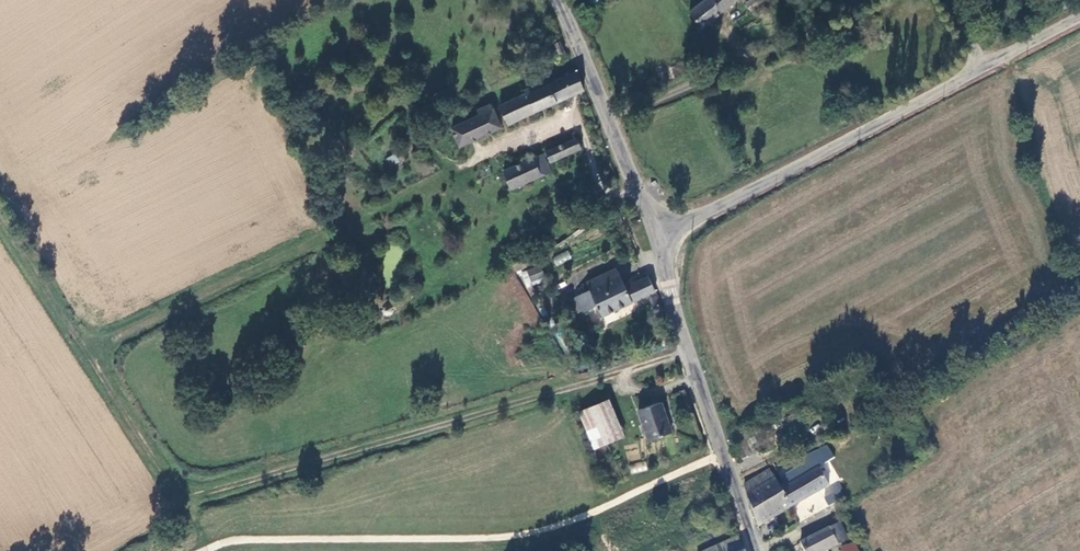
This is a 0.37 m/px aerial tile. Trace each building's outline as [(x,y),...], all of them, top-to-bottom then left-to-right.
[(721,11),(713,0),(705,0),(689,12),(700,27),(721,11)] [(721,11),(736,0),(713,0),(721,11)] [(750,11),(763,1),(762,0),(749,0),(744,4),(750,11)] [(507,123),(581,88),(573,69),(529,92),(528,88),(524,90),(525,93),(499,105),(507,123)] [(499,127),(491,109),(489,105),(477,111),(479,115),(450,128),(458,145),(499,127)] [(544,153),(548,161),(578,147),(574,138),(544,153)] [(394,154),(386,159),(391,166),(399,161),(394,154)] [(541,154),(533,158),(541,175),(549,172),(541,154)] [(533,158),(504,171),(511,189),(541,175),(533,158)] [(567,250),(552,258),(556,266),(572,258),(567,250)] [(545,262),(532,266),(536,277),(548,273),(545,262)] [(651,307),(657,303),(654,293),(646,275),(624,286),(615,269),(584,282),(587,289),(574,295),(581,309),(582,312),(594,305),(599,316),(646,294),(651,307)] [(574,312),(581,309),(574,295),(567,298),(574,312)] [(605,324),(617,320),(615,313),(603,317),(605,324)] [(608,401),(579,412),(592,448),(621,436),(608,401)] [(637,413),(643,429),(648,440),(669,432),(659,405),(637,413)] [(749,438),(740,441),(748,457),(755,454),(749,438)] [(835,440),(824,445),(828,453),(840,449),(835,440)] [(828,453),(824,445),(795,464),(798,468),(803,475),(818,467),(832,459),(828,453)] [(646,461),(629,464),(631,473),(648,470),(646,461)] [(798,468),(779,478),(784,487),(780,489),(790,507),(829,484),(818,467),(803,475),(798,468)] [(780,489),(771,472),(756,479),(775,516),(790,507),(780,489)] [(759,525),(775,516),(756,479),(744,485),(759,525)] [(829,506),(843,497),(839,490),(825,499),(829,506)] [(802,543),(806,550),(828,550),(840,545),(850,541),(842,524),(802,543)] [(850,541),(840,545),(842,550),(858,550),(856,545),(852,547),(850,541)]
